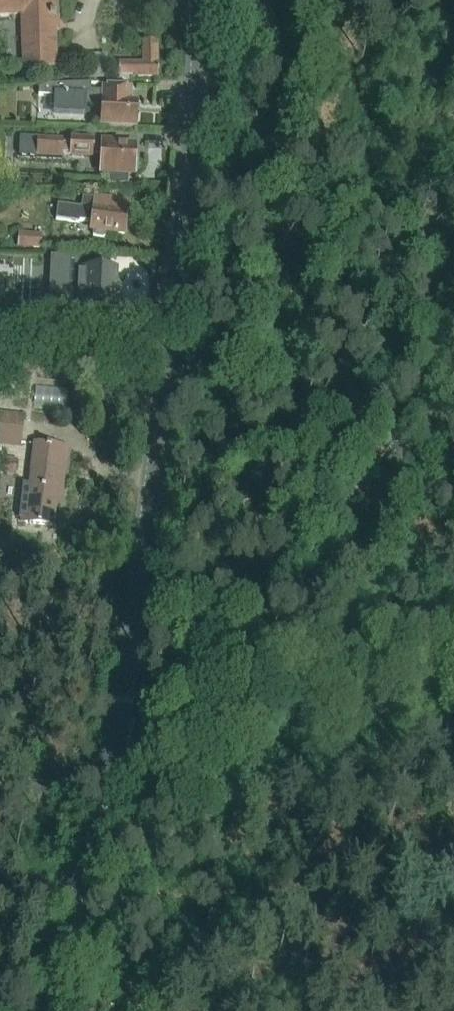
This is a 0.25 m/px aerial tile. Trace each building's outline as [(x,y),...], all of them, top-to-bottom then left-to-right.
[(54,0),(0,0),(0,16),(23,15),(25,68),(56,67),(54,17),(56,17),(56,14),(54,14),(54,0)] [(158,77),(158,41),(143,41),(144,64),(133,64),(133,68),(118,68),(119,77),(135,76),(134,77),(158,77)] [(103,88),(103,91),(91,91),(91,83),(40,85),(39,96),(55,97),(54,112),(85,114),(85,106),(102,107),(102,127),(136,128),(137,103),(130,103),(131,89),(103,88)] [(90,144),(74,144),(38,142),(37,157),(102,160),(102,175),(110,175),(110,180),(127,181),(127,176),(132,176),(132,170),(137,170),(137,162),(133,162),(134,150),(116,149),(117,145),(105,145),(105,149),(90,148),(90,144)] [(120,204),(86,200),(84,210),(60,207),(59,218),(77,220),(77,217),(95,220),(94,234),(106,235),(106,229),(122,231),(124,215),(118,215),(120,204)] [(21,235),(20,247),(40,249),(41,236),(21,235)] [(110,273),(110,259),(62,257),(61,276),(76,277),(74,319),(114,321),(116,273),(110,273)] [(0,375),(0,388),(10,388),(10,376),(0,375)] [(83,384),(71,384),(72,410),(84,410),(83,384)] [(0,411),(0,439),(19,442),(23,415),(0,411)] [(62,495),(64,480),(68,448),(36,444),(28,503),(23,502),(21,522),(52,526),(56,495),(62,495)] [(15,475),(16,461),(0,459),(0,474),(15,475)]
